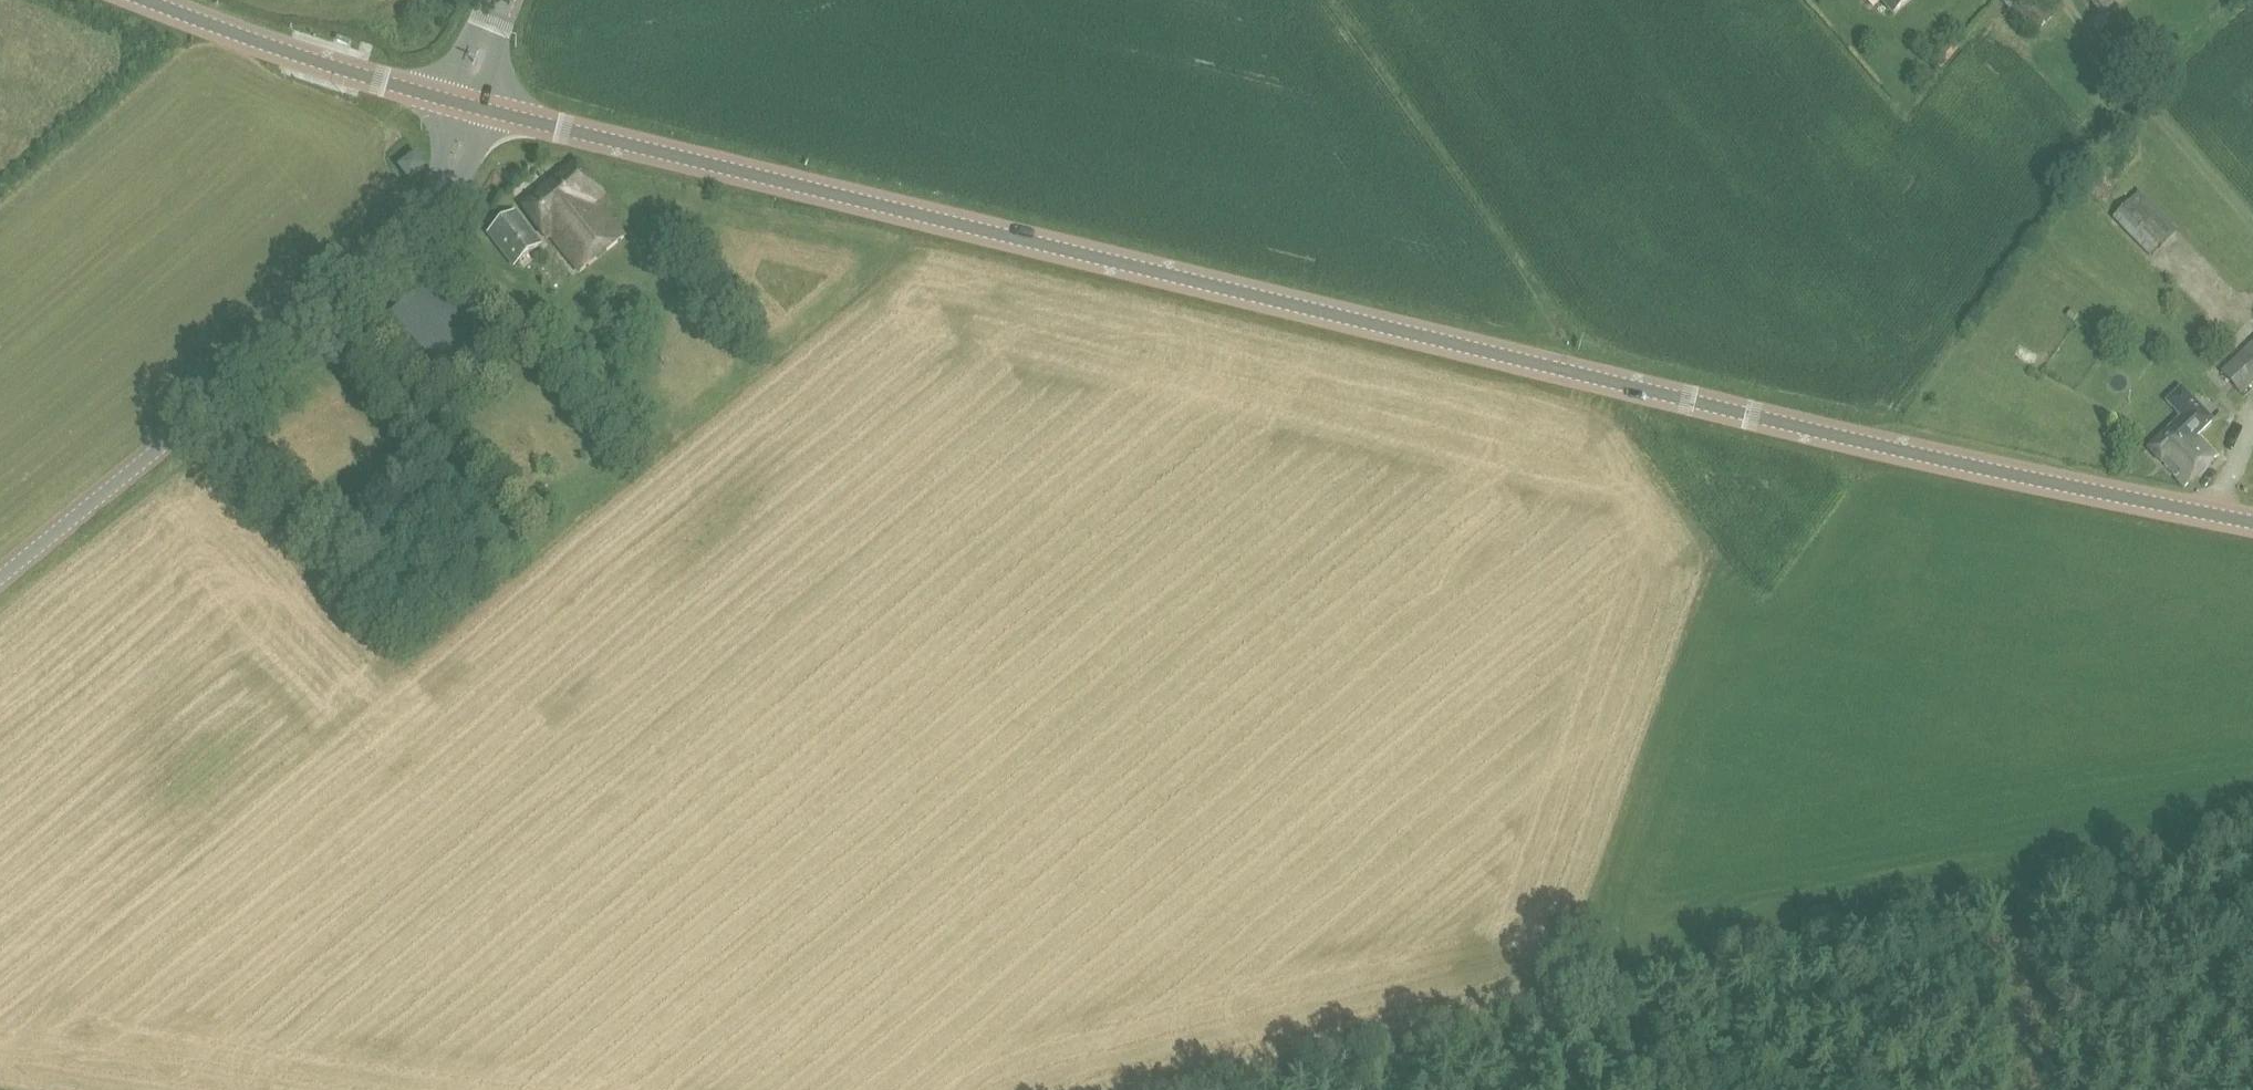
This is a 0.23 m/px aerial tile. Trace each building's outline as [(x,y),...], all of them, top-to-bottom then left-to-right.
[(1894,13),(1907,0),(1882,0),(1894,13)] [(2033,34),(2055,13),(2043,0),(2003,0),(2002,1),(2033,34)] [(1958,41),(1941,61),(1948,67),(1965,47),(1958,41)] [(398,167),(410,181),(428,166),(416,152),(398,167)] [(554,236),(578,270),(621,239),(594,201),(603,195),(580,164),(523,206),(548,240),(554,236)] [(2113,217),(2150,256),(2178,230),(2140,191),(2113,217)] [(488,234),(512,266),(541,244),(516,212),(488,234)] [(391,314),(440,374),(486,336),(436,275),(391,314)] [(2066,316),(2073,322),(2078,315),(2071,310),(2066,316)] [(2252,382),(2252,317),(2233,336),(2245,349),(2221,372),(2241,394),(2252,382)] [(2179,474),(2187,482),(2212,458),(2193,439),(2213,420),(2182,388),(2168,401),(2183,417),(2150,448),(2177,475),(2179,474)] [(2118,424),(2103,438),(2110,445),(2125,431),(2118,424)]
